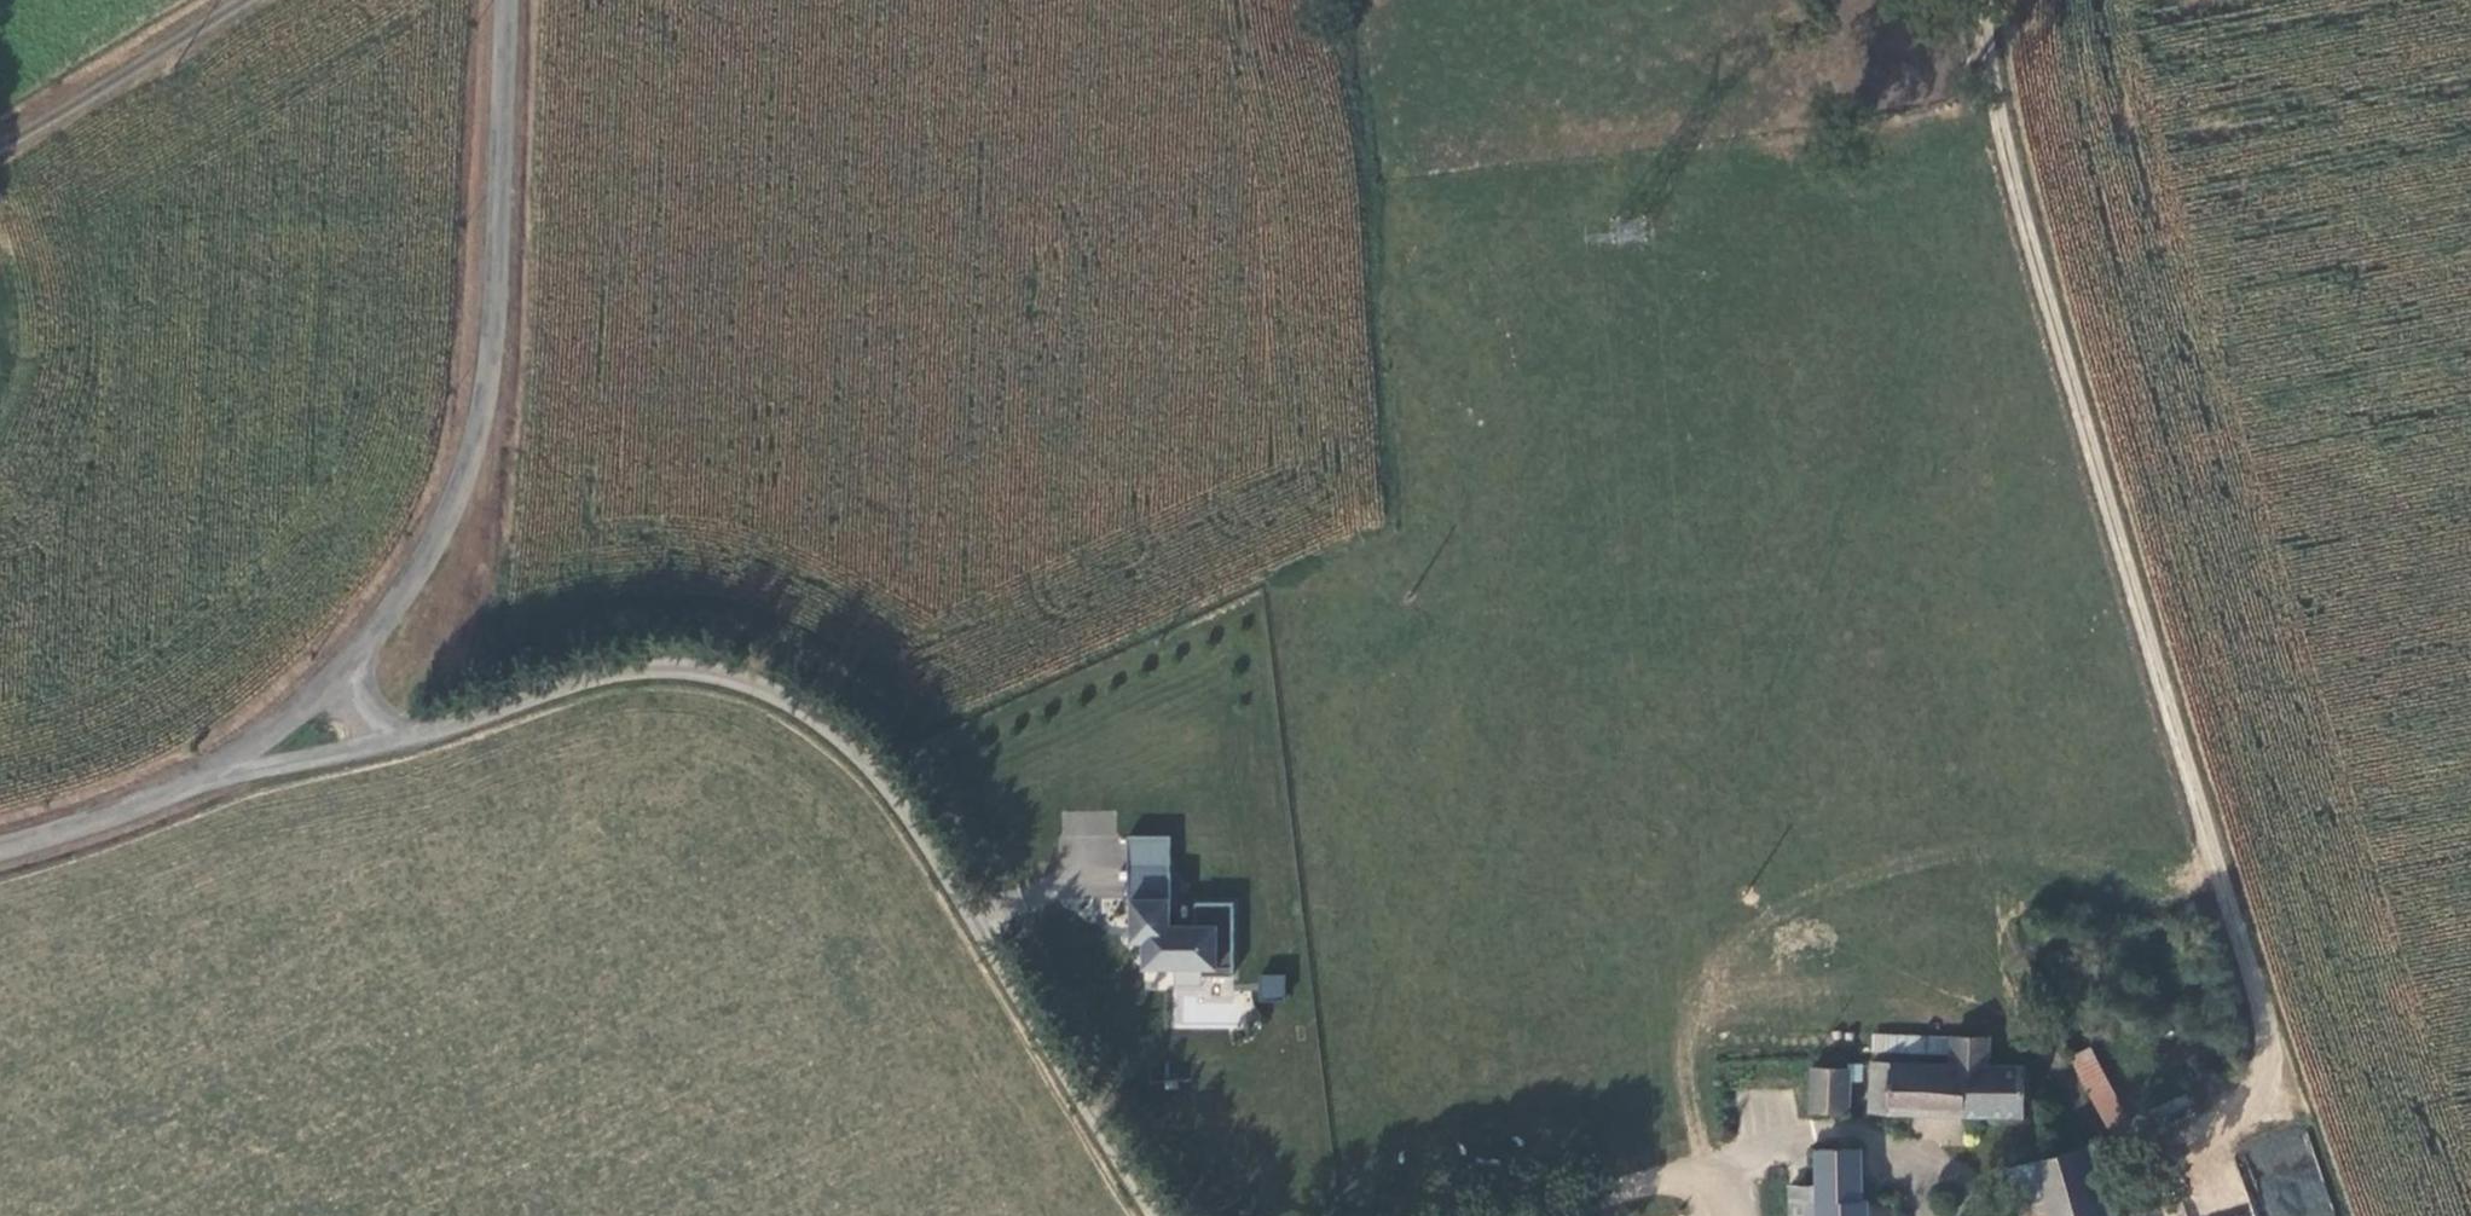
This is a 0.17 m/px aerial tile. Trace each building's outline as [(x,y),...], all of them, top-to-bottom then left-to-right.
[(1164,817),(1164,844),(1136,843),(1136,845),(1135,886),(1147,886),(1147,912),(1204,913),(1204,921),(1236,922),(1237,849),(1199,849),(1199,871),(1173,870),(1175,781),(1133,781),(1132,810),(1173,810),(1173,817),(1164,817)] [(1132,844),(1136,845),(1136,843),(1164,844),(1164,817),(1173,817),(1173,810),(1132,810),(1132,844)] [(1259,975),(1259,998),(1284,999),(1285,975),(1259,975)] [(1887,1027),(1886,1039),(1968,1042),(1969,1030),(1887,1027)] [(1966,1053),(1885,1050),(1881,1099),(2030,1107),(2034,1057),(2006,1055),(2006,1033),(1969,1030),(1968,1042),(1966,1053)] [(2088,1053),(2130,1162),(2152,1154),(2111,1044),(2088,1053)] [(1818,1064),(1818,1111),(1853,1112),(1855,1082),(1867,1080),(1869,1062),(1849,1061),(1848,1065),(1818,1064)] [(2075,1089),(2069,1072),(2033,1085),(2039,1102),(2075,1089)] [(2307,1123),(2239,1143),(2260,1211),(2241,1215),(2335,1215),(2307,1123)] [(2135,1215),(2147,1215),(2131,1164),(2130,1162),(2120,1144),(2115,1145),(2135,1215)] [(2030,1215),(2135,1215),(2115,1145),(2017,1168),(2030,1215)] [(1794,1190),(1794,1215),(1870,1215),(1869,1148),(1822,1148),(1820,1188),(1794,1190)]
